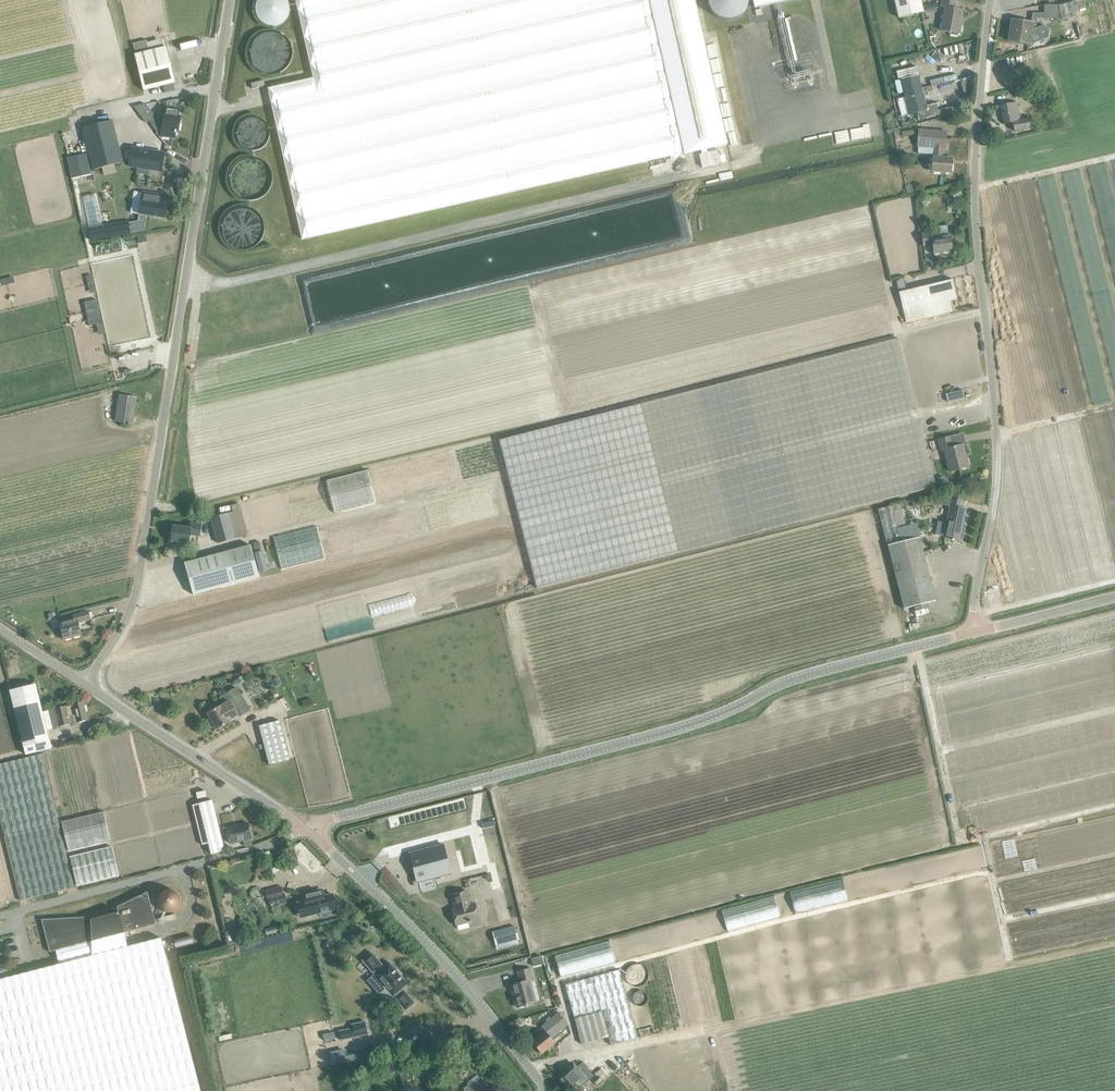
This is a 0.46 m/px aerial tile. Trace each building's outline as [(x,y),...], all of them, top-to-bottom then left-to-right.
[(254,16),(281,28),(293,1),(290,0),(261,0),(254,16)] [(313,78),(267,88),(301,239),(683,153),(683,154),(727,144),(694,0),(295,0),(313,78)] [(709,15),(744,19),(746,0),(710,0),(709,15)] [(923,12),(921,0),(893,0),(897,18),(923,12)] [(954,9),(956,0),(941,0),(940,7),(944,8),(943,15),(941,15),(941,19),(943,20),(941,31),(950,32),(950,34),(957,35),(958,33),(959,34),(961,24),(959,24),(961,10),(954,9)] [(1058,1),(1063,19),(1077,16),(1073,0),(1063,0),(1058,1)] [(937,3),(925,5),(925,12),(937,11),(937,3)] [(1031,43),(1032,37),(1036,35),(1041,40),(1048,37),(1049,30),(1043,25),(1036,28),(1037,19),(1046,19),(1046,23),(1056,23),(1056,19),(1057,19),(1057,5),(1044,5),(1044,14),(1032,14),(1031,23),(1013,21),(1010,40),(1028,43),(1031,43)] [(253,33),(252,52),(258,52),(257,66),(287,67),(288,41),(275,41),(276,34),(253,33)] [(147,40),(131,44),(134,55),(149,51),(147,43),(147,40)] [(171,47),(172,52),(200,45),(199,40),(171,47)] [(134,55),(143,90),(175,83),(166,47),(149,51),(134,55)] [(904,97),(922,93),(918,75),(900,80),(904,97)] [(971,78),(960,80),(964,97),(966,98),(969,98),(971,78)] [(252,89),(264,86),(263,81),(251,84),(252,89)] [(1018,96),(1027,94),(1026,87),(1017,89),(1018,96)] [(904,97),(905,98),(898,99),(901,115),(908,114),(909,114),(921,111),(922,118),(938,115),(936,103),(925,106),(922,93),(904,97)] [(1020,120),(1016,103),(1000,106),(1004,124),(1012,122),(1014,131),(1032,128),(1030,118),(1020,120)] [(157,133),(162,129),(161,136),(174,138),(175,133),(176,133),(176,131),(178,131),(180,117),(177,117),(178,109),(166,107),(164,118),(153,116),(148,120),(157,133)] [(93,170),(122,162),(112,120),(82,128),(93,170)] [(945,149),(946,131),(918,129),(917,147),(933,148),(933,157),(932,157),(931,172),(950,173),(951,158),(942,158),(943,148),(945,149)] [(71,135),(63,136),(67,155),(75,154),(71,135)] [(161,171),(163,153),(131,148),(128,166),(161,171)] [(86,154),(85,154),(67,158),(71,179),(90,175),(91,175),(86,154)] [(262,155),(228,166),(238,197),(272,186),(262,155)] [(163,203),(165,195),(142,192),(138,214),(164,218),(166,204),(163,203)] [(240,231),(240,236),(228,235),(227,240),(258,242),(260,218),(252,218),(251,223),(248,223),(248,232),(240,231)] [(131,233),(129,222),(109,225),(111,237),(131,233)] [(932,245),(933,254),(951,253),(949,239),(951,239),(951,238),(949,238),(949,236),(932,238),(932,233),(922,234),(923,246),(932,245)] [(906,322),(951,311),(951,309),(949,301),(956,299),(952,279),(944,281),(945,281),(898,292),(903,312),(906,322)] [(97,298),(84,301),(90,325),(103,322),(97,298)] [(136,398),(119,395),(115,421),(132,424),(136,398)] [(953,447),(952,445),(950,436),(937,439),(940,450),(943,450),(949,472),(968,467),(962,444),(953,447)] [(369,468),(377,501),(418,492),(410,459),(369,468)] [(962,508),(963,501),(940,496),(939,503),(950,506),(943,537),(951,539),(951,540),(953,540),(954,539),(959,540),(960,539),(962,538),(963,533),(961,531),(966,509),(962,508)] [(234,538),(247,535),(238,503),(232,505),(233,512),(227,513),(234,538)] [(901,542),(898,530),(891,505),(878,509),(887,545),(901,542)] [(217,543),(234,538),(227,513),(210,518),(217,543)] [(317,526),(324,558),(367,548),(360,516),(317,526)] [(170,533),(169,540),(171,540),(171,542),(172,542),(172,544),(178,545),(178,543),(188,544),(190,535),(199,536),(201,524),(191,523),(190,528),(173,525),(172,533),(170,533)] [(923,552),(919,537),(901,542),(887,545),(903,609),(936,601),(923,552)] [(193,595),(259,577),(250,545),(184,563),(193,595)] [(263,550),(255,552),(260,572),(268,570),(263,550)] [(59,623),(63,639),(81,635),(77,622),(90,619),(88,611),(73,615),(74,619),(59,623)] [(273,687),(281,683),(277,677),(270,681),(273,687)] [(9,691),(21,736),(23,747),(49,740),(47,730),(59,726),(59,727),(70,724),(77,722),(77,723),(88,720),(83,701),(72,704),(72,705),(66,707),(66,706),(42,712),(35,682),(31,683),(31,685),(9,691)] [(207,714),(216,730),(217,729),(217,730),(222,728),(222,726),(230,722),(238,717),(238,718),(250,711),(237,688),(225,695),(229,702),(221,706),(207,714)] [(302,701),(303,708),(313,705),(311,699),(302,701)] [(269,765),(290,760),(280,721),(259,726),(269,765)] [(0,763),(0,822),(19,901),(76,888),(43,753),(0,763)] [(211,854),(225,851),(212,800),(198,804),(208,843),(211,854)] [(230,844),(251,839),(248,823),(226,829),(230,844)] [(417,883),(450,874),(443,844),(409,853),(417,883)] [(217,869),(209,872),(211,878),(218,876),(217,869)] [(267,899),(269,898),(271,907),(287,903),(284,893),(283,894),(282,887),(265,891),(267,899)] [(180,890),(163,890),(163,911),(180,912),(180,890)] [(329,910),(336,909),(332,894),(318,897),(317,891),(303,894),(306,909),(313,907),(315,914),(320,913),(320,916),(322,917),(324,918),(326,917),(328,916),(330,915),(330,913),(329,910)] [(156,925),(147,892),(116,907),(118,913),(108,916),(99,920),(97,916),(41,919),(49,952),(55,951),(124,933),(156,925)] [(466,892),(451,896),(454,910),(451,911),(456,927),(468,924),(469,929),(479,926),(478,921),(474,905),(470,906),(466,892)] [(774,896),(722,908),(727,929),(779,917),(774,896)] [(159,924),(176,919),(175,914),(157,918),(159,924)] [(496,946),(517,940),(514,928),(493,933),(496,946)] [(227,941),(241,938),(239,931),(225,934),(227,941)] [(59,964),(0,979),(0,1090),(200,1090),(161,938),(127,947),(124,933),(55,951),(59,964)] [(175,939),(176,945),(194,943),(193,937),(175,939)] [(610,941),(556,954),(561,975),(581,970),(581,969),(590,967),(588,957),(597,955),(599,965),(615,961),(610,941)] [(374,975),(385,987),(378,993),(386,1002),(393,996),(395,995),(396,997),(395,998),(405,1011),(414,1003),(404,990),(402,992),(400,990),(408,984),(389,962),(381,968),(380,966),(382,965),(371,953),(362,961),(372,973),(374,971),(376,973),(374,975)] [(643,978),(642,970),(638,970),(638,966),(630,966),(630,971),(635,971),(635,978),(643,978)] [(517,1007),(536,1002),(530,980),(533,979),(530,968),(518,971),(521,982),(511,985),(517,1007)] [(620,971),(563,986),(581,1049),(637,1039),(638,1035),(620,971)] [(552,991),(545,993),(550,1009),(557,1006),(552,991)] [(551,1039),(568,1026),(558,1014),(541,1028),(544,1032),(531,1042),(542,1055),(554,1044),(551,1039)] [(353,1028),(339,1031),(341,1040),(368,1034),(365,1021),(355,1023),(356,1027),(353,1028)] [(332,1064),(359,1057),(358,1052),(347,1054),(345,1048),(329,1052),(332,1064)] [(414,1081),(436,1077),(433,1062),(411,1066),(414,1081)] [(582,1064),(577,1068),(573,1064),(559,1076),(558,1077),(559,1078),(571,1090),(572,1090),(576,1087),(578,1089),(593,1076),(582,1064)] [(465,1090),(491,1090),(481,1079),(470,1087),(468,1084),(463,1088),(465,1090)]
